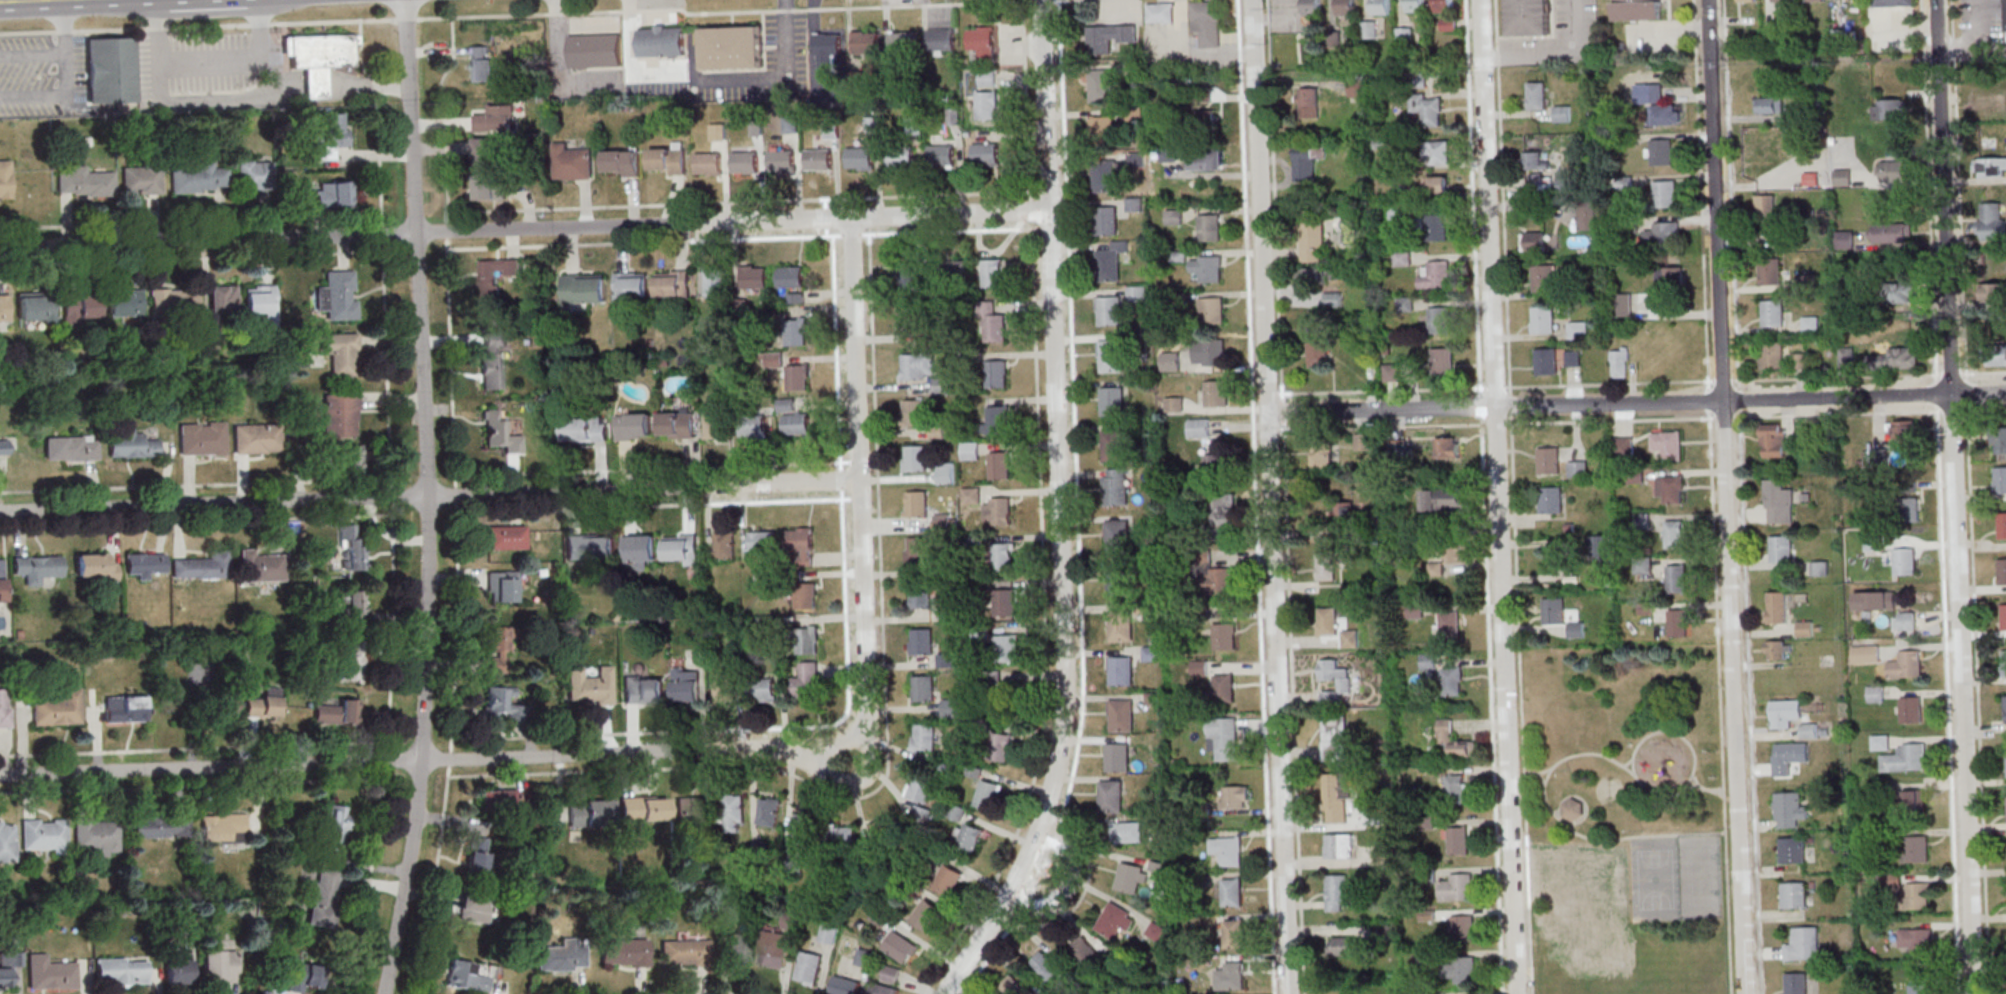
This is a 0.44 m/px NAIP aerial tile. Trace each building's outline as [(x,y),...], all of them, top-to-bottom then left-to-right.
[(1191,0),(1191,35),(1200,35),(1200,48),(1221,48),(1221,0),(1191,0)] [(1321,0),(1304,0),(1304,15),(1321,15),(1321,0)] [(1356,0),(1337,0),(1337,15),(1356,15),(1356,0)] [(1390,0),(1372,0),(1372,14),(1390,14),(1390,0)] [(1425,0),(1407,0),(1407,12),(1425,12),(1425,0)] [(1435,12),(1454,12),(1454,0),(1435,0),(1435,12)] [(1509,36),(1508,0),(1549,0),(1550,34),(1509,36)] [(1616,20),(1615,0),(1663,0),(1663,19),(1616,20)] [(1147,3),(1147,22),(1174,22),(1174,3),(1147,3)] [(1377,38),(1377,20),(1361,20),(1361,38),(1377,38)] [(1088,54),(1112,54),(1111,43),(1136,43),(1136,25),(1088,25),(1088,54)] [(998,26),(968,26),(969,50),(979,50),(979,61),(999,61),(998,26)] [(637,29),(683,27),(684,55),(638,57),(637,29)] [(703,29),(762,27),(764,68),(705,70),(703,29)] [(955,28),(928,28),(928,54),(955,54),(955,28)] [(1397,29),(1397,38),(1411,38),(1411,29),(1397,29)] [(854,54),(879,54),(879,31),(854,31),(854,54)] [(890,31),(890,52),(916,52),(916,31),(890,31)] [(290,36),(355,34),(356,66),(291,68),(290,36)] [(621,66),(570,68),(569,36),(619,34),(621,66)] [(839,34),(813,34),(813,69),(839,69),(839,34)] [(87,39),(136,37),(138,102),(90,104),(87,39)] [(473,81),(492,81),(492,46),(473,46),(473,81)] [(1090,69),(1090,101),(1113,101),(1113,69),(1090,69)] [(1349,78),(1349,95),(1364,95),(1364,78),(1349,78)] [(1545,81),(1528,81),(1528,109),(1546,108),(1545,81)] [(1652,100),(1661,100),(1661,84),(1652,84),(1652,100)] [(1318,118),(1318,87),(1298,87),(1298,118),(1318,118)] [(977,119),(998,119),(998,91),(977,91),(977,119)] [(1441,126),(1441,93),(1411,94),(1411,115),(1422,115),(1422,126),(1441,126)] [(1973,95),(1973,115),(1997,115),(1997,95),(1973,95)] [(1756,113),(1784,113),(1784,97),(1756,97),(1756,113)] [(1873,99),(1873,119),(1907,119),(1907,99),(1873,99)] [(474,114),(474,130),(513,130),(513,104),(486,104),(486,114),(474,114)] [(1680,104),(1652,104),(1652,124),(1680,124),(1680,104)] [(1570,105),(1554,105),(1554,122),(1570,122),(1570,105)] [(1215,110),(1190,110),(1190,133),(1215,133),(1215,110)] [(336,160),(336,147),(349,147),(348,113),(321,113),(321,138),(313,138),(313,160),(336,160)] [(1117,142),(1117,116),(1091,116),(1091,142),(1117,142)] [(725,123),(710,123),(710,140),(725,140),(725,123)] [(503,138),(475,138),(475,158),(503,158),(503,138)] [(1650,139),(1650,165),(1672,165),(1672,139),(1650,139)] [(1425,165),(1449,165),(1449,141),(1425,141),(1425,165)] [(554,180),(592,180),(592,149),(571,149),(571,142),(554,142),(554,180)] [(650,147),(650,173),(684,173),(684,142),(672,142),(672,147),(650,147)] [(977,165),(998,165),(998,143),(977,143),(977,165)] [(886,167),(913,167),(913,145),(886,145),(886,167)] [(928,166),(958,166),(958,145),(928,145),(928,166)] [(1325,145),(1294,145),(1294,164),(1325,164),(1325,145)] [(1177,146),(1161,146),(1161,161),(1177,161),(1177,146)] [(873,147),(846,147),(846,169),(873,169),(873,147)] [(805,148),(805,169),(832,169),(832,148),(805,148)] [(769,171),(794,171),(794,149),(769,149),(769,171)] [(1224,169),(1224,149),(1191,149),(1191,169),(1224,169)] [(1784,149),(1784,167),(1810,167),(1810,149),(1784,149)] [(639,150),(604,150),(604,175),(639,175),(639,150)] [(732,151),(732,172),(758,172),(758,151),(732,151)] [(1523,168),(1550,168),(1550,161),(1542,161),(1542,151),(1523,151),(1523,168)] [(722,152),(695,152),(695,174),(722,174),(722,152)] [(2005,176),(2005,157),(1976,157),(1976,176),(2005,176)] [(12,197),(11,160),(0,160),(0,197),(12,197)] [(1117,160),(1093,160),(1093,192),(1117,192),(1117,160)] [(172,171),(172,191),(229,191),(228,169),(216,169),(215,161),(199,161),(199,170),(172,171)] [(1909,179),(1909,161),(1878,161),(1878,179),(1909,179)] [(274,162),(239,162),(239,189),(274,189),(274,162)] [(59,196),(115,195),(115,172),(87,172),(87,165),(71,166),(71,173),(58,174),(59,196)] [(162,167),(124,167),(124,193),(162,193),(162,167)] [(1834,186),(1851,186),(1851,169),(1834,169),(1834,186)] [(1798,185),(1810,184),(1809,171),(1797,172),(1798,185)] [(1558,191),(1578,191),(1578,174),(1558,174),(1558,191)] [(1449,193),(1449,175),(1428,175),(1428,193),(1449,193)] [(506,199),(506,180),(476,180),(476,199),(506,199)] [(1677,207),(1677,180),(1654,180),(1654,207),(1677,207)] [(316,208),(354,208),(354,182),(316,182),(316,208)] [(1776,194),(1757,194),(1757,220),(1776,220),(1776,194)] [(1578,202),(1578,229),(1596,229),(1596,202),(1578,202)] [(2005,202),(1978,203),(1979,240),(2005,240),(2005,235),(2005,202)] [(1095,235),(1117,235),(1117,206),(1095,206),(1095,235)] [(1219,214),(1198,214),(1198,240),(1219,240),(1219,214)] [(1446,214),(1427,214),(1427,240),(1446,240),(1446,214)] [(1300,262),(1323,262),(1323,216),(1300,216),(1300,262)] [(1679,245),(1679,222),(1655,222),(1655,232),(1645,232),(1645,245),(1679,245)] [(1912,224),(1872,224),(1872,242),(1912,242),(1912,224)] [(1837,231),(1837,247),(1853,248),(1853,231),(1837,231)] [(1523,251),(1547,251),(1547,232),(1523,232),(1523,251)] [(1107,241),(1107,251),(1096,251),(1096,282),(1118,282),(1118,251),(1128,251),(1128,241),(1107,241)] [(1394,265),(1410,265),(1410,251),(1394,251),(1394,265)] [(1190,271),(1200,271),(1200,282),(1221,282),(1221,255),(1190,256),(1190,271)] [(1002,258),(982,258),(982,286),(1002,286),(1002,258)] [(1759,284),(1781,284),(1781,258),(1759,258),(1759,284)] [(480,259),(480,301),(499,301),(499,275),(521,275),(521,259),(480,259)] [(919,289),(919,259),(897,259),(897,289),(919,289)] [(969,260),(942,260),(942,283),(969,283),(969,260)] [(1450,260),(1429,260),(1429,270),(1419,270),(1419,287),(1450,287),(1450,260)] [(768,265),(741,265),(741,287),(768,287),(768,265)] [(1671,311),(1671,286),(1682,286),(1682,265),(1655,266),(1656,311),(1671,311)] [(804,266),(778,266),(778,286),(804,286),(804,266)] [(1324,284),(1324,267),(1300,268),(1300,284),(1324,284)] [(725,296),(725,268),(705,268),(705,296),(725,296)] [(327,271),(327,285),(318,285),(318,320),(357,319),(356,270),(327,271)] [(1533,291),(1557,291),(1557,270),(1533,270),(1533,291)] [(656,271),(656,299),(689,299),(689,271),(656,271)] [(615,299),(648,299),(648,272),(615,272),(615,299)] [(606,274),(563,274),(563,303),(606,302),(606,274)] [(1916,282),(1881,282),(1881,301),(1916,301),(1916,282)] [(1982,282),(1982,302),(2005,302),(2005,282),(1982,282)] [(277,285),(246,285),(246,314),(277,314),(277,285)] [(237,315),(237,286),(210,286),(211,315),(237,315)] [(1147,286),(1128,286),(1128,301),(1147,301),(1147,286)] [(198,289),(151,289),(151,319),(198,319),(198,289)] [(108,316),(143,316),(143,290),(108,290),(108,316)] [(1342,306),(1342,292),(1324,292),(1325,307),(1342,306)] [(1614,294),(1614,314),(1631,314),(1631,294),(1614,294)] [(19,319),(55,319),(55,295),(19,295),(19,319)] [(100,318),(99,295),(64,295),(64,319),(100,318)] [(9,322),(9,296),(0,296),(0,322),(9,322)] [(1122,325),(1122,296),(1098,296),(1098,325),(1122,325)] [(1223,322),(1223,297),(1198,297),(1198,322),(1223,322)] [(1005,342),(1005,312),(994,312),(994,300),(982,300),(982,342),(1005,342)] [(1762,300),(1762,325),(1784,325),(1784,300),(1762,300)] [(899,304),(899,330),(927,330),(927,304),(899,304)] [(1429,306),(1429,333),(1449,333),(1449,306),(1429,306)] [(1532,333),(1554,333),(1554,306),(1532,306),(1532,333)] [(807,345),(807,318),(785,318),(785,345),(807,345)] [(484,389),(505,389),(504,331),(483,332),(484,389)] [(358,333),(310,333),(310,354),(332,354),(332,376),(358,376),(358,333)] [(1328,366),(1328,336),(1308,336),(1308,366),(1328,366)] [(1224,364),(1224,339),(1192,339),(1192,364),(1224,364)] [(1123,340),(1099,340),(1099,372),(1123,372),(1123,340)] [(1762,342),(1762,368),(1784,368),(1784,342),(1762,342)] [(1987,364),(2005,364),(2005,345),(1987,345),(1987,364)] [(1452,347),(1432,347),(1432,374),(1452,374),(1452,347)] [(1611,377),(1628,377),(1628,347),(1611,347),(1611,377)] [(1854,347),(1840,347),(1840,372),(1854,372),(1854,347)] [(1918,368),(1918,347),(1886,347),(1886,354),(1869,354),(1869,368),(1918,368)] [(1536,374),(1556,374),(1556,348),(1536,348),(1536,374)] [(1567,351),(1568,365),(1580,364),(1579,350),(1567,351)] [(1161,370),(1178,370),(1178,351),(1161,351),(1161,370)] [(951,377),(936,377),(936,353),(902,353),(902,379),(934,379),(934,393),(952,392),(951,377)] [(986,360),(986,388),(1007,388),(1007,360),(986,360)] [(810,364),(787,364),(787,390),(810,390),(810,364)] [(1400,364),(1384,364),(1384,381),(1400,381),(1400,364)] [(1204,407),(1227,407),(1227,380),(1204,380),(1204,407)] [(1101,386),(1101,416),(1123,416),(1123,386),(1101,386)] [(325,436),(359,436),(359,394),(325,394),(325,436)] [(1182,412),(1182,396),(1166,396),(1166,412),(1182,412)] [(925,399),(903,399),(903,427),(925,427),(925,399)] [(1010,434),(1010,406),(990,406),(990,423),(980,423),(980,434),(1010,434)] [(523,435),(508,435),(508,419),(500,419),(500,409),(485,410),(485,444),(505,444),(506,453),(523,453),(523,435)] [(705,438),(725,438),(725,411),(705,411),(705,438)] [(810,434),(810,411),(783,411),(783,434),(810,434)] [(617,439),(653,439),(653,413),(617,413),(617,439)] [(694,413),(660,413),(660,438),(694,438),(694,413)] [(766,435),(766,415),(740,415),(740,435),(766,435)] [(607,418),(563,418),(563,441),(607,441),(607,418)] [(1188,437),(1210,437),(1210,418),(1188,418),(1188,437)] [(1915,437),(1915,420),(1893,420),(1893,437),(1915,437)] [(180,423),(180,455),(226,455),(226,423),(180,423)] [(277,424),(234,425),(235,453),(277,453),(277,424)] [(1786,424),(1762,424),(1762,456),(1786,456),(1786,424)] [(1992,427),(1992,453),(2005,453),(2005,427),(1992,427)] [(1125,430),(1103,430),(1103,461),(1125,461),(1125,430)] [(110,456),(159,456),(159,439),(143,439),(143,431),(110,431),(110,456)] [(1652,432),(1652,450),(1663,450),(1663,459),(1682,459),(1682,432),(1652,432)] [(98,436),(46,436),(46,459),(98,459),(98,436)] [(1460,457),(1460,437),(1435,437),(1435,457),(1460,457)] [(1633,437),(1616,437),(1616,454),(1633,454),(1633,437)] [(980,459),(980,441),(962,441),(962,459),(980,459)] [(1334,469),(1334,444),(1313,444),(1313,469),(1334,469)] [(903,471),(927,471),(927,445),(903,445),(903,471)] [(363,446),(343,446),(343,471),(363,471),(363,446)] [(1559,473),(1559,447),(1538,447),(1538,473),(1559,473)] [(1885,464),(1886,448),(1872,448),(1872,464),(1885,464)] [(989,478),(1013,478),(1013,451),(989,451),(989,478)] [(1205,471),(1225,471),(1225,454),(1205,454),(1205,471)] [(1588,477),(1588,460),(1569,460),(1569,477),(1588,477)] [(955,483),(955,463),(937,463),(937,484),(955,483)] [(1995,466),(1995,492),(2005,492),(2005,466),(1995,466)] [(1103,468),(1103,505),(1126,505),(1126,468),(1103,468)] [(1657,475),(1657,496),(1663,496),(1663,503),(1683,503),(1683,475),(1657,475)] [(1766,478),(1767,523),(1794,522),(1793,488),(1784,489),(1784,478),(1766,478)] [(1562,513),(1562,486),(1540,486),(1540,513),(1562,513)] [(1424,489),(1424,511),(1465,511),(1465,489),(1424,489)] [(928,491),(905,491),(905,517),(928,517),(928,491)] [(1237,525),(1237,494),(1213,494),(1213,525),(1237,525)] [(1919,496),(1902,496),(1902,522),(1919,522),(1919,496)] [(1012,525),(1012,497),(991,497),(991,525),(1012,525)] [(1354,501),(1333,501),(1333,523),(1354,523),(1354,501)] [(1128,520),(1106,520),(1106,550),(1128,550),(1128,520)] [(1684,520),(1666,520),(1666,548),(1684,548),(1684,520)] [(362,570),(362,524),(341,524),(341,570),(362,570)] [(488,548),(527,548),(527,526),(488,526),(488,548)] [(812,527),(787,527),(787,548),(798,548),(798,566),(812,566),(812,527)] [(749,531),(749,552),(775,552),(775,531),(749,531)] [(735,532),(715,532),(715,559),(735,559),(735,532)] [(656,535),(623,535),(623,569),(647,569),(647,560),(656,560),(656,535)] [(699,535),(665,535),(665,565),(699,565),(699,535)] [(614,536),(568,536),(568,559),(614,559),(614,536)] [(1613,557),(1613,536),(1589,536),(1589,557),(1613,557)] [(1792,562),(1792,536),(1771,536),(1771,562),(1792,562)] [(907,565),(929,565),(929,537),(907,537),(907,565)] [(1015,570),(1015,543),(993,543),(993,570),(1015,570)] [(1445,562),(1471,562),(1471,543),(1445,543),(1445,562)] [(1916,548),(1894,548),(1894,574),(1916,574),(1916,548)] [(173,578),(229,578),(229,549),(209,549),(209,560),(173,560),(173,578)] [(242,549),(243,581),(285,580),(285,555),(256,555),(256,549),(242,549)] [(1318,580),(1336,580),(1336,552),(1318,552),(1318,580)] [(165,553),(127,553),(127,577),(165,577),(165,553)] [(118,563),(107,564),(107,554),(76,554),(77,583),(118,581),(118,563)] [(63,557),(14,557),(14,575),(25,575),(25,585),(43,585),(43,576),(63,576),(63,557)] [(1668,564),(1668,592),(1687,592),(1687,564),(1668,564)] [(1108,567),(1108,595),(1131,595),(1131,567),(1108,567)] [(1232,567),(1199,567),(1199,594),(1232,594),(1232,567)] [(489,602),(516,602),(516,571),(489,571),(489,602)] [(794,609),(815,609),(815,582),(794,582),(794,609)] [(911,585),(911,608),(932,608),(932,585),(911,585)] [(1016,615),(1016,589),(994,589),(994,615),(1016,615)] [(347,621),(365,621),(365,590),(347,590),(347,621)] [(1787,591),(1768,591),(1768,623),(1787,623),(1787,591)] [(1855,609),(1896,609),(1896,591),(1855,591),(1855,609)] [(1544,623),(1565,623),(1565,597),(1544,597),(1544,623)] [(1318,607),(1318,634),(1338,634),(1338,607),(1318,607)] [(1109,641),(1133,641),(1133,609),(1109,609),(1109,641)] [(1688,609),(1669,609),(1669,636),(1688,636),(1688,609)] [(1460,611),(1441,611),(1441,638),(1460,638),(1460,611)] [(1916,630),(1916,611),(1894,611),(1894,630),(1916,630)] [(1798,635),(1814,635),(1814,621),(1798,621),(1798,635)] [(1237,622),(1214,622),(1214,649),(1237,649),(1237,622)] [(1570,636),(1583,636),(1583,622),(1570,622),(1570,636)] [(819,626),(799,626),(799,653),(819,653),(819,626)] [(507,628),(488,628),(488,652),(491,652),(491,673),(507,673),(507,628)] [(911,654),(934,654),(934,628),(911,628),(911,654)] [(1358,630),(1343,630),(1343,643),(1358,643),(1358,630)] [(997,661),(1019,661),(1019,634),(997,634),(997,661)] [(362,680),(362,640),(338,640),(338,680),(362,680)] [(1787,658),(1787,640),(1766,640),(1766,658),(1787,658)] [(1852,645),(1853,662),(1880,662),(1880,645),(1852,645)] [(1160,647),(1144,647),(1144,660),(1160,660),(1160,647)] [(1922,650),(1899,650),(1899,660),(1888,660),(1888,678),(1922,678),(1922,650)] [(1132,656),(1110,656),(1110,685),(1132,685),(1132,656)] [(1321,659),(1321,680),(1338,679),(1338,690),(1323,691),(1323,703),(1340,703),(1340,693),(1352,693),(1351,668),(1340,668),(1340,659),(1321,659)] [(1193,676),(1208,676),(1208,660),(1193,660),(1193,676)] [(818,698),(818,661),(801,661),(801,673),(793,673),(793,698),(818,698)] [(568,704),(614,704),(614,665),(598,665),(597,675),(583,675),(583,666),(569,666),(568,704)] [(1463,695),(1463,666),(1443,666),(1443,695),(1463,695)] [(700,668),(673,668),(673,701),(700,701),(700,668)] [(735,701),(736,674),(714,673),(714,701),(735,701)] [(1234,674),(1215,674),(1215,702),(1234,702),(1234,674)] [(912,701),(935,701),(935,675),(912,675),(912,701)] [(625,676),(625,703),(664,703),(664,676),(625,676)] [(775,678),(748,678),(748,701),(775,701),(775,678)] [(1015,709),(1015,681),(992,681),(992,709),(1015,709)] [(516,686),(486,686),(486,717),(508,718),(508,720),(522,720),(523,704),(516,704),(516,686)] [(1884,702),(1884,686),(1868,686),(1869,702),(1884,702)] [(246,717),(280,717),(280,687),(264,687),(264,697),(246,697),(246,717)] [(10,727),(9,688),(0,688),(0,728),(10,727)] [(33,724),(80,724),(80,688),(61,688),(61,698),(33,698),(33,724)] [(233,716),(233,693),(195,693),(195,716),(233,716)] [(1923,696),(1900,696),(1900,723),(1923,723),(1923,696)] [(105,697),(105,722),(147,722),(147,697),(105,697)] [(315,723),(358,724),(358,699),(339,699),(339,705),(315,705),(315,723)] [(941,717),(960,717),(960,699),(941,699),(941,717)] [(1133,731),(1133,699),(1110,699),(1110,731),(1133,731)] [(1792,719),(1803,719),(1803,700),(1772,700),(1772,728),(1792,728),(1792,719)] [(1323,716),(1323,761),(1345,761),(1345,716),(1323,716)] [(1237,718),(1209,718),(1209,750),(1218,750),(1218,761),(1237,761),(1237,718)] [(1449,756),(1477,756),(1477,740),(1455,739),(1456,718),(1438,718),(1438,744),(1449,744),(1449,756)] [(936,723),(912,723),(912,750),(936,750),(936,723)] [(1008,762),(1014,735),(994,731),(989,758),(1008,762)] [(1873,735),(1873,749),(1890,749),(1890,735),(1873,735)] [(1809,743),(1774,743),(1774,776),(1795,776),(1795,765),(1809,765),(1809,743)] [(1881,754),(1881,771),(1927,770),(1926,743),(1898,744),(1898,753),(1881,754)] [(1128,771),(1128,744),(1106,744),(1106,771),(1128,771)] [(1325,772),(1325,822),(1349,822),(1349,772),(1325,772)] [(1447,802),(1466,802),(1466,774),(1447,774),(1447,802)] [(935,782),(911,775),(905,797),(929,803),(935,782)] [(1002,785),(982,778),(974,804),(993,811),(1002,785)] [(1122,812),(1122,780),(1100,780),(1100,812),(1122,812)] [(1250,786),(1220,786),(1220,808),(1250,808),(1250,786)] [(530,811),(530,790),(482,790),(482,811),(530,811)] [(1926,790),(1905,790),(1905,810),(1926,810),(1926,790)] [(1776,827),(1800,827),(1800,817),(1808,817),(1808,791),(1776,791),(1776,827)] [(744,795),(724,795),(724,833),(744,833),(744,795)] [(670,820),(670,796),(622,797),(622,821),(670,820)] [(678,827),(703,827),(703,796),(678,796),(678,827)] [(777,827),(781,799),(761,796),(757,824),(777,827)] [(1573,796),(1583,801),(1584,813),(1574,820),(1563,814),(1563,803),(1573,796)] [(612,823),(612,800),(571,800),(571,823),(612,823)] [(349,806),(330,805),(327,847),(345,848),(349,806)] [(245,814),(202,814),(202,841),(246,841),(245,814)] [(871,825),(880,843),(902,833),(894,814),(871,825)] [(811,843),(812,815),(793,815),(792,842),(811,843)] [(132,817),(132,837),(179,837),(179,817),(132,817)] [(74,818),(74,849),(97,849),(97,855),(120,855),(120,818),(74,818)] [(67,819),(22,819),(22,850),(67,850),(67,819)] [(975,855),(985,829),(961,820),(951,845),(975,855)] [(15,862),(15,821),(0,821),(0,862),(15,862)] [(1144,821),(1117,821),(1117,842),(1144,842),(1144,821)] [(829,827),(829,847),(856,847),(856,827),(829,827)] [(1446,827),(1446,854),(1468,854),(1468,827),(1446,827)] [(1354,834),(1326,834),(1326,858),(1354,858),(1354,834)] [(491,838),(472,835),(467,872),(485,874),(491,838)] [(1929,835),(1907,835),(1907,861),(1929,861),(1929,835)] [(1220,836),(1220,845),(1211,844),(1211,855),(1221,855),(1221,865),(1242,865),(1242,836),(1220,836)] [(1781,862),(1806,862),(1806,837),(1781,837),(1781,862)] [(1150,868),(1122,861),(1114,888),(1135,894),(1137,883),(1146,886),(1150,868)] [(950,898),(964,874),(945,863),(931,887),(950,898)] [(333,928),(339,870),(316,867),(309,926),(333,928)] [(1349,874),(1327,874),(1327,910),(1349,910),(1349,874)] [(1443,900),(1473,900),(1473,874),(1443,874),(1443,900)] [(1223,878),(1223,906),(1242,906),(1242,878),(1223,878)] [(1783,882),(1783,907),(1808,907),(1808,882),(1783,882)] [(1906,908),(1929,908),(1929,882),(1906,882),(1906,908)] [(459,918),(488,924),(493,899),(464,894),(459,918)] [(926,932),(943,909),(926,897),(910,919),(926,932)] [(1116,938),(1120,929),(1128,932),(1137,912),(1109,901),(1097,930),(1116,938)] [(784,928),(798,928),(798,912),(784,912),(784,928)] [(1452,915),(1452,941),(1474,941),(1474,915),(1452,915)] [(1243,947),(1243,919),(1225,919),(1225,947),(1243,947)] [(837,925),(821,925),(821,941),(837,942),(837,925)] [(1819,927),(1796,927),(1796,939),(1787,939),(1787,959),(1819,959),(1819,927)] [(1910,954),(1933,954),(1933,928),(1899,928),(1899,947),(1910,947),(1910,954)] [(882,948),(908,964),(919,946),(893,929),(882,948)] [(758,965),(785,968),(790,933),(763,930),(758,965)] [(749,933),(729,933),(729,963),(749,963),(749,933)] [(1069,949),(1087,969),(1102,955),(1084,935),(1069,949)] [(1330,955),(1357,955),(1357,937),(1330,937),(1330,955)] [(601,966),(649,966),(649,939),(601,939),(601,966)] [(661,940),(661,964),(710,964),(710,940),(661,940)] [(538,970),(586,970),(586,945),(538,946),(538,970)] [(872,968),(875,950),(858,947),(855,965),(872,968)] [(236,982),(236,950),(203,950),(203,982),(236,982)] [(795,980),(816,985),(824,955),(802,950),(795,980)] [(1052,988),(1066,971),(1041,951),(1028,967),(1052,988)] [(10,988),(10,966),(22,966),(22,952),(0,952),(0,988),(10,988)] [(166,952),(166,984),(191,984),(191,952),(166,952)] [(47,963),(47,953),(28,953),(28,989),(77,989),(77,963),(47,963)] [(1446,983),(1476,983),(1476,957),(1446,957),(1446,983)] [(97,958),(97,984),(148,984),(148,958),(97,958)] [(488,992),(491,976),(473,974),(475,963),(451,959),(447,986),(488,992)] [(287,990),(306,993),(308,985),(320,987),(324,967),(294,960),(287,990)] [(1244,990),(1244,961),(1226,961),(1226,970),(1217,970),(1217,990),(1244,990)] [(901,969),(886,965),(882,979),(897,983),(901,969)] [(1808,972),(1787,972),(1787,993),(1808,993),(1808,972)] [(862,982),(836,974),(830,993),(858,993),(862,982)] [(1005,993),(1031,993),(1034,990),(1010,974),(1000,990),(1005,993)] [(901,989),(874,982),(871,993),(899,993),(901,989)] [(1910,984),(1910,993),(1934,993),(1934,984),(1910,984)]
